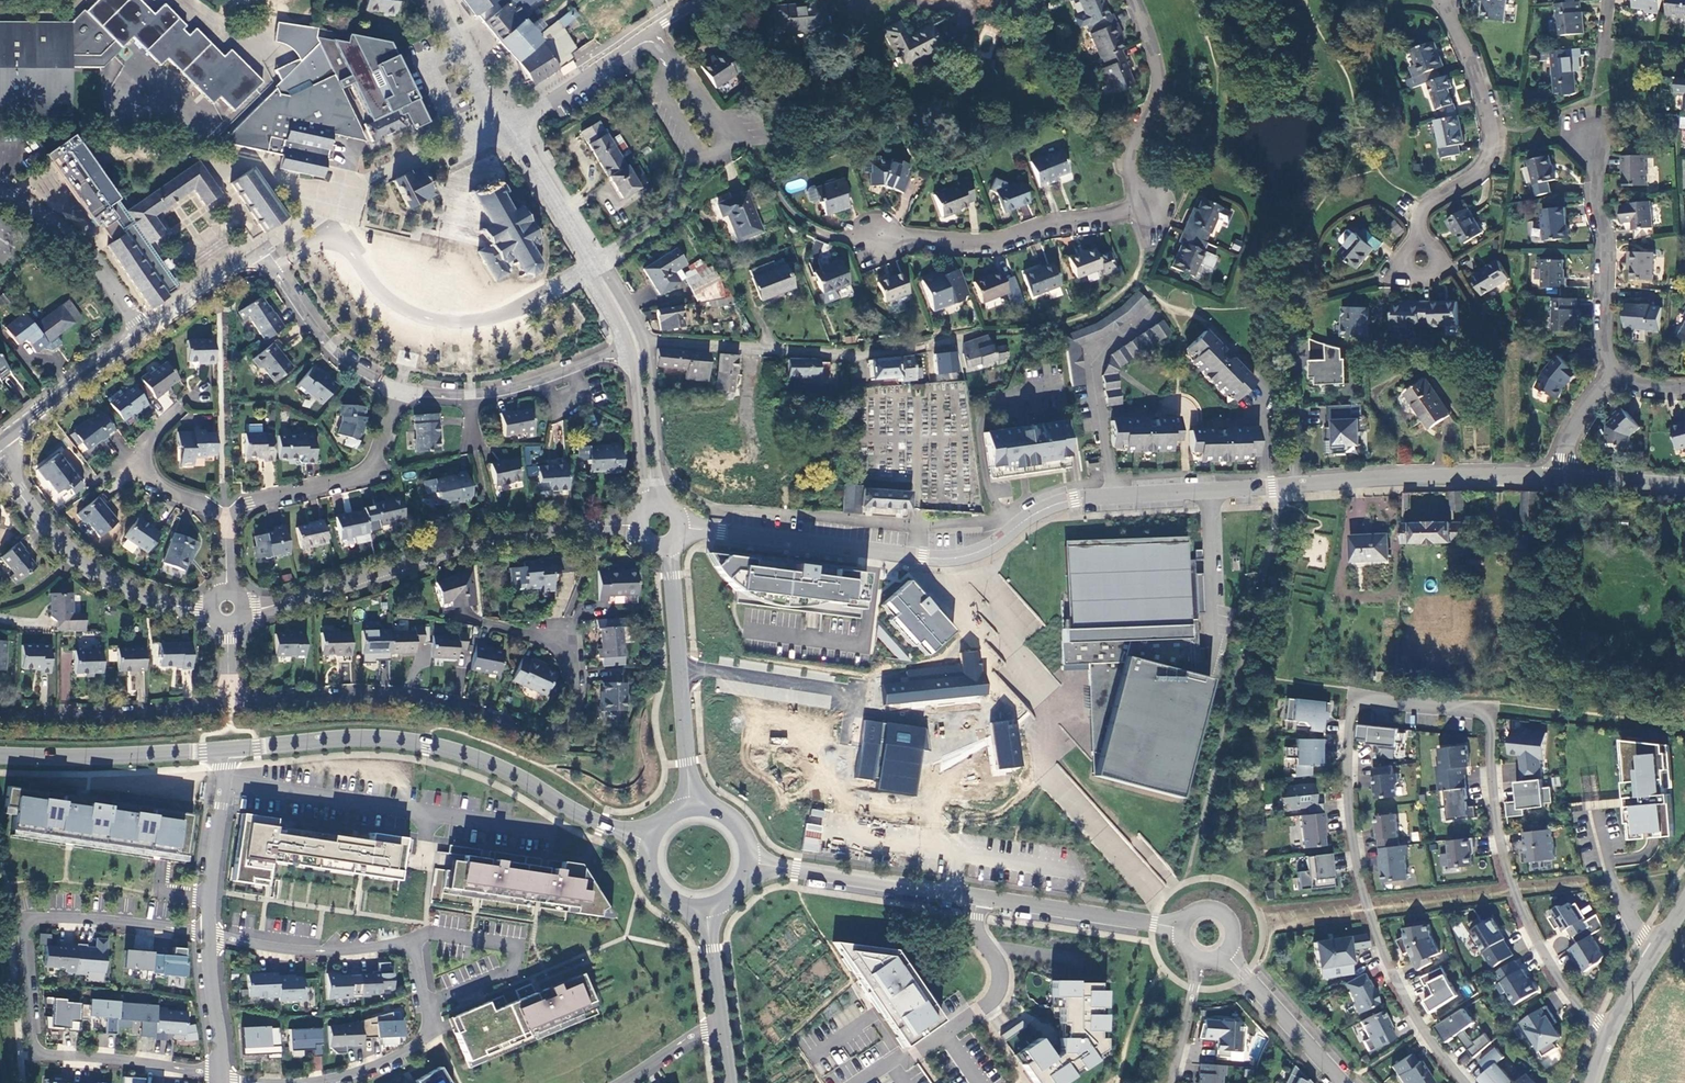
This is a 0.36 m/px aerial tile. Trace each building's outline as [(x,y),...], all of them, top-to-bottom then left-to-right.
[(86,12),(121,48),(132,38),(160,65),(166,59),(202,94),(209,87),(219,98),(233,111),(262,83),(230,50),(223,57),(195,30),(188,36),(182,30),(185,27),(164,4),(153,15),(154,16),(150,19),(131,0),(97,0),(86,12)] [(138,0),(131,0),(150,19),(154,16),(153,15),(138,0)] [(365,11),(381,14),(381,17),(394,19),(397,0),(366,0),(365,11)] [(475,17),(477,16),(495,2),(498,0),(462,0),(475,17)] [(501,9),(483,23),(498,41),(522,21),(526,18),(524,16),(529,11),(526,7),(535,0),(536,1),(538,0),(512,0),(501,9)] [(841,10),(861,0),(837,0),(841,10)] [(1088,25),(1093,23),(1108,17),(1103,6),(1101,1),(1103,0),(1077,0),(1088,25)] [(1477,1),(1484,1),(1483,18),(1505,21),(1508,0),(1478,0),(1477,1)] [(1660,14),(1661,0),(1635,0),(1634,7),(1644,9),(1646,12),(1660,14)] [(1668,15),(1684,17),(1684,0),(1670,0),(1668,15)] [(501,9),(495,2),(477,16),(483,23),(501,9)] [(1580,13),(1579,2),(1555,5),(1556,15),(1558,15),(1561,35),(1584,33),(1582,21),(1581,21),(1581,16),(1580,13)] [(775,33),(824,29),(823,4),(774,8),(775,33)] [(541,43),(518,63),(522,72),(526,84),(541,75),(543,78),(574,60),(570,55),(577,51),(564,29),(579,15),(574,8),(536,37),(541,43)] [(342,12),(323,9),(321,23),(340,25),(342,12)] [(68,26),(0,26),(0,112),(68,112),(68,67),(103,67),(121,48),(86,12),(84,10),(68,26)] [(1120,34),(1112,15),(1108,17),(1093,23),(1097,32),(1090,35),(1100,59),(1101,59),(1121,51),(1123,49),(1120,42),(1117,35),(1120,34)] [(934,23),(911,34),(904,19),(883,30),(901,67),(945,46),(934,23)] [(498,41),(508,52),(516,53),(528,42),(528,38),(524,33),(529,29),(528,28),(529,28),(522,21),(498,41)] [(533,33),(529,28),(528,28),(529,29),(524,33),(528,38),(528,42),(516,53),(508,52),(515,60),(518,63),(541,43),(536,37),(533,33)] [(317,44),(333,77),(339,89),(349,84),(368,123),(363,125),(372,143),(403,128),(401,123),(410,118),(413,124),(425,118),(394,52),(388,43),(384,45),(382,43),(346,35),(345,43),(314,37),(317,44)] [(1409,80),(1412,89),(1429,83),(1441,79),(1438,70),(1445,66),(1435,42),(1412,51),(1418,66),(1412,68),(1415,78),(1409,80)] [(274,86),(275,89),(278,94),(278,96),(287,99),(287,98),(311,86),(312,87),(316,86),(315,84),(324,79),(325,81),(333,77),(317,44),(274,86)] [(1581,48),(1570,49),(1571,59),(1580,58),(1580,59),(1582,58),(1581,48)] [(1571,59),(1570,49),(1539,52),(1540,61),(1550,61),(1550,58),(1551,58),(1555,93),(1563,93),(1566,96),(1573,95),(1577,93),(1575,72),(1574,68),(1580,67),(1581,67),(1580,59),(1580,58),(1571,59)] [(734,73),(740,69),(728,50),(715,59),(708,64),(706,61),(699,65),(715,89),(735,75),(734,73)] [(1124,59),(1121,51),(1101,59),(1106,68),(1102,70),(1113,94),(1134,86),(1127,70),(1133,67),(1129,58),(1124,59)] [(1429,83),(1442,120),(1460,116),(1451,90),(1454,89),(1450,76),(1441,79),(1429,83)] [(351,132),(353,131),(353,130),(355,127),(356,124),(355,121),(339,89),(333,77),(325,81),(324,79),(315,84),(316,86),(312,87),(311,86),(287,98),(287,99),(278,96),(278,94),(275,89),(256,106),(257,106),(243,120),(233,130),(231,134),(232,138),(233,141),(235,144),(238,146),(281,155),(279,168),(322,177),(325,164),(331,135),(332,132),(342,134),(345,134),(347,134),(349,133),(351,132)] [(1678,78),(1677,92),(1684,92),(1684,79),(1678,78)] [(213,104),(219,98),(209,87),(202,94),(213,104)] [(1465,144),(1460,116),(1442,120),(1437,121),(1443,148),(1440,148),(1442,158),(1462,155),(1460,145),(1465,144)] [(353,130),(353,131),(351,132),(349,133),(347,134),(345,134),(342,134),(332,132),(331,135),(365,142),(355,121),(356,124),(355,127),(353,130)] [(581,133),(607,177),(624,166),(620,160),(630,154),(619,136),(609,141),(599,123),(581,133)] [(221,142),(238,146),(235,144),(233,141),(232,138),(231,134),(233,130),(221,142)] [(73,136),(44,156),(49,163),(78,143),(73,136)] [(49,163),(89,219),(118,199),(78,143),(49,163)] [(551,158),(546,150),(542,152),(547,160),(551,158)] [(1061,151),(1031,163),(1041,189),(1042,189),(1040,184),(1047,181),(1048,185),(1057,182),(1056,177),(1069,172),(1061,151)] [(1550,156),(1529,162),(1536,186),(1556,180),(1550,156)] [(1645,156),(1621,157),(1622,167),(1624,167),(1625,188),(1647,186),(1645,159),(1645,156)] [(890,162),(889,164),(880,165),(880,157),(862,157),(863,174),(869,174),(870,187),(890,186),(890,188),(903,193),(909,177),(906,176),(909,166),(899,162),(898,165),(890,162)] [(107,246),(151,309),(169,296),(163,288),(174,281),(149,245),(165,234),(154,217),(193,190),(204,206),(221,194),(198,162),(126,211),(118,199),(89,219),(94,227),(99,224),(107,234),(119,225),(125,234),(113,243),(107,246)] [(426,169),(424,166),(393,181),(407,209),(435,195),(423,170),(426,169)] [(628,173),(624,166),(607,177),(620,199),(638,189),(637,188),(647,182),(638,168),(628,173)] [(231,184),(264,233),(286,217),(252,168),(231,184)] [(494,281),(509,274),(508,273),(512,271),(510,267),(513,265),(514,265),(515,265),(520,274),(519,276),(522,278),(523,276),(527,277),(528,280),(531,279),(531,276),(536,274),(538,276),(539,273),(538,271),(539,266),(541,266),(540,263),(538,263),(533,253),(535,252),(533,250),(531,251),(528,246),(531,247),(538,244),(537,237),(539,235),(538,233),(536,234),(528,222),(530,221),(529,219),(527,220),(520,209),(521,206),(519,205),(518,207),(511,212),(504,198),(507,192),(503,186),(497,186),(495,183),(495,179),(493,179),(492,182),(488,184),(486,182),(484,183),(485,186),(480,189),(478,187),(475,188),(477,191),(472,193),(470,192),(469,194),(471,195),(489,226),(481,230),(478,229),(478,231),(481,231),(488,244),(486,245),(487,246),(477,251),(494,281)] [(842,179),(814,189),(819,203),(820,202),(825,216),(848,209),(844,194),(846,193),(842,179)] [(958,186),(934,196),(942,217),(953,213),(953,211),(967,206),(966,203),(974,200),(966,180),(957,184),(958,186)] [(1020,183),(995,193),(1003,214),(1029,203),(1020,183)] [(761,232),(746,194),(718,205),(722,216),(730,214),(732,220),(730,221),(738,241),(761,232)] [(1190,215),(1182,233),(1201,241),(1205,233),(1209,234),(1221,208),(1201,200),(1196,210),(1193,216),(1190,215)] [(1654,237),(1650,202),(1631,204),(1632,206),(1621,207),(1623,223),(1633,222),(1635,239),(1654,237)] [(1565,208),(1542,210),(1545,240),(1568,239),(1565,208)] [(1483,232),(1469,209),(1448,221),(1457,236),(1459,234),(1466,243),(1483,232)] [(1394,222),(1388,230),(1398,237),(1404,229),(1394,222)] [(107,234),(113,243),(125,234),(119,225),(107,234)] [(1366,228),(1359,235),(1362,238),(1369,231),(1366,228)] [(1539,239),(1540,229),(1532,228),(1531,238),(1539,239)] [(1358,268),(1375,249),(1377,250),(1384,242),(1369,231),(1362,238),(1359,235),(1357,233),(1356,234),(1351,230),(1348,231),(1341,239),(1341,241),(1346,245),(1340,253),(1358,268)] [(1197,250),(1201,241),(1182,233),(1178,242),(1181,244),(1171,268),(1192,277),(1203,253),(1197,250)] [(650,246),(614,268),(654,334),(689,336),(690,312),(650,246)] [(1114,271),(1107,253),(1097,257),(1094,250),(1078,255),(1077,254),(1068,257),(1075,278),(1101,269),(1104,275),(1114,271)] [(1654,280),(1654,253),(1629,252),(1629,263),(1632,263),(1632,270),(1632,280),(1654,280)] [(781,260),(773,262),(775,268),(783,266),(781,260)] [(1564,261),(1537,260),(1537,269),(1543,269),(1543,287),(1566,288),(1567,279),(1564,278),(1564,261)] [(1500,261),(1473,277),(1484,295),(1511,279),(1500,261)] [(773,262),(749,271),(760,301),(794,289),(785,265),(783,266),(775,268),(773,262)] [(829,267),(813,273),(822,294),(849,284),(840,262),(828,265),(829,267)] [(1051,264),(1023,274),(1032,296),(1059,286),(1051,264)] [(963,296),(969,294),(959,268),(943,274),(941,271),(921,278),(933,311),(961,301),(963,296)] [(999,272),(973,282),(981,303),(1006,293),(999,272)] [(900,274),(877,283),(884,303),(909,295),(900,274)] [(1110,332),(1127,321),(1136,313),(1147,303),(1136,292),(1120,308),(1102,320),(1081,330),(1064,334),(1071,386),(1086,384),(1081,345),(1091,342),(1099,338),(1110,332)] [(261,296),(239,311),(244,319),(249,315),(265,340),(284,327),(274,311),(272,312),(261,296)] [(1576,332),(1576,299),(1552,299),(1551,310),(1554,310),(1554,331),(1576,332)] [(34,352),(74,323),(82,317),(69,300),(34,326),(24,314),(5,328),(18,345),(25,340),(34,352)] [(1405,305),(1394,304),(1393,331),(1403,331),(1403,326),(1412,326),(1434,327),(1433,302),(1412,301),(1412,305),(1405,305)] [(1458,302),(1433,302),(1434,327),(1460,326),(1458,302)] [(1661,332),(1662,308),(1643,307),(1643,305),(1627,304),(1627,305),(1630,306),(1629,316),(1626,318),(1626,327),(1649,328),(1649,331),(1661,332)] [(1369,308),(1344,307),(1343,336),(1368,338),(1369,308)] [(1110,355),(1118,367),(1170,334),(1162,322),(1110,355)] [(599,329),(604,337),(607,335),(602,327),(599,329)] [(1229,389),(1238,397),(1256,380),(1234,358),(1230,357),(1223,351),(1226,349),(1206,329),(1188,347),(1195,354),(1192,358),(1226,393),(1229,389)] [(996,360),(1008,359),(1006,346),(993,349),(987,335),(964,343),(963,354),(966,368),(982,363),(982,364),(996,360)] [(205,361),(215,361),(215,337),(187,338),(187,359),(205,359),(205,361)] [(277,339),(252,358),(259,366),(263,366),(274,381),(292,367),(280,351),(284,347),(277,339)] [(1348,360),(1345,360),(1345,348),(1328,344),(1312,339),(1313,378),(1319,378),(1319,385),(1337,385),(1337,387),(1342,387),(1342,385),(1349,384),(1348,360)] [(659,349),(657,369),(686,371),(685,380),(710,382),(712,354),(659,349)] [(1234,358),(1226,349),(1223,351),(1230,357),(1234,358)] [(956,351),(934,354),(936,374),(958,372),(956,351)] [(737,393),(740,355),(719,353),(715,391),(737,393)] [(1110,355),(1103,374),(1118,373),(1118,367),(1110,355)] [(827,381),(828,360),(789,359),(788,379),(827,381)] [(1565,390),(1576,376),(1560,359),(1547,375),(1538,390),(1558,402),(1565,390)] [(8,371),(0,360),(0,378),(8,371)] [(909,384),(907,361),(866,364),(867,384),(895,382),(896,385),(909,384)] [(161,392),(178,379),(165,362),(148,375),(146,372),(139,378),(154,399),(162,393),(161,392)] [(314,365),(297,386),(305,393),(307,390),(323,402),(337,384),(322,373),(323,372),(314,365)] [(1118,373),(1103,374),(1107,405),(1122,403),(1118,373)] [(142,408),(149,403),(132,381),(123,388),(125,391),(110,402),(123,420),(140,407),(142,408)] [(1432,428),(1453,414),(1429,381),(1408,395),(1431,427),(1432,428)] [(868,398),(868,388),(855,389),(855,399),(868,398)] [(365,406),(341,404),(339,415),(343,416),(342,422),(337,433),(349,438),(347,444),(355,447),(363,426),(365,406)] [(1350,454),(1350,447),(1362,446),(1361,433),(1368,432),(1368,423),(1365,420),(1354,420),(1354,405),(1329,406),(1330,422),(1335,421),(1335,427),(1327,428),(1327,441),(1335,441),(1336,455),(1350,454)] [(1641,427),(1623,408),(1615,416),(1617,417),(1609,426),(1608,444),(1619,445),(1619,447),(1631,447),(1631,437),(1641,427)] [(116,429),(101,409),(88,420),(87,418),(74,428),(75,430),(82,439),(81,441),(81,442),(86,448),(99,439),(102,440),(106,436),(107,437),(116,429)] [(535,436),(529,410),(510,414),(509,412),(499,414),(504,437),(525,433),(526,438),(535,436)] [(438,414),(414,416),(416,439),(415,439),(416,452),(439,450),(437,424),(439,423),(438,414)] [(1171,439),(1179,439),(1178,416),(1155,417),(1156,419),(1146,420),(1142,417),(1111,418),(1112,444),(1124,444),(1124,449),(1171,448),(1171,439)] [(1017,427),(984,432),(989,467),(990,467),(991,474),(997,473),(997,475),(1070,465),(1063,420),(1030,425),(1031,429),(1026,430),(1026,432),(1027,437),(1019,438),(1018,433),(1017,427)] [(1672,428),(1677,449),(1684,447),(1684,424),(1672,428)] [(274,433),(262,433),(262,425),(249,425),(249,433),(245,433),(246,457),(264,456),(264,461),(275,461),(274,433)] [(1214,430),(1213,426),(1190,427),(1191,450),(1198,450),(1199,458),(1246,457),(1246,451),(1258,451),(1257,426),(1226,427),(1223,428),(1223,430),(1214,430)] [(77,445),(81,442),(81,441),(82,439),(75,430),(69,434),(77,445)] [(205,459),(217,459),(216,431),(205,431),(205,430),(178,430),(178,445),(180,445),(180,460),(193,460),(193,456),(204,456),(205,459)] [(315,435),(278,435),(278,458),(304,458),(304,463),(315,463),(315,435)] [(622,474),(620,445),(609,445),(609,448),(601,449),(601,448),(588,448),(588,447),(579,448),(579,456),(586,456),(588,457),(588,460),(589,473),(604,473),(610,473),(611,474),(622,474)] [(1410,446),(1397,447),(1398,463),(1412,462),(1410,446)] [(79,479),(58,451),(36,467),(45,478),(48,479),(58,492),(68,485),(69,487),(77,481),(79,479)] [(547,492),(568,490),(566,459),(546,460),(546,466),(538,467),(538,483),(547,483),(547,492)] [(1096,459),(1086,460),(1087,467),(1097,465),(1096,459)] [(520,480),(516,460),(501,463),(501,462),(491,464),(495,485),(520,480)] [(990,467),(989,467),(991,476),(997,475),(997,473),(991,474),(990,467)] [(446,477),(434,480),(434,479),(425,481),(426,489),(426,490),(433,489),(436,491),(437,497),(438,504),(452,502),(452,503),(459,501),(460,503),(472,500),(466,473),(455,475),(455,477),(447,478),(446,477)] [(77,481),(69,487),(73,491),(81,486),(77,481)] [(537,492),(547,492),(547,483),(538,483),(537,483),(537,492)] [(842,485),(841,513),(859,514),(859,508),(864,508),(872,509),(895,510),(902,511),(909,511),(910,492),(861,489),(861,486),(851,486),(842,485)] [(426,499),(437,497),(436,491),(433,489),(426,490),(426,489),(424,490),(426,499)] [(99,535),(117,520),(105,505),(108,502),(101,493),(77,513),(83,520),(87,521),(99,535)] [(378,525),(405,519),(400,497),(390,500),(390,501),(374,505),(378,525)] [(339,539),(368,533),(364,512),(335,518),(339,539)] [(145,523),(136,516),(122,536),(145,551),(159,532),(151,527),(145,523)] [(301,548),(327,543),(322,520),(312,523),(312,524),(296,527),(301,548)] [(1412,525),(1402,525),(1402,543),(1412,543),(1413,545),(1427,544),(1427,545),(1438,545),(1438,544),(1453,543),(1453,542),(1463,542),(1462,525),(1453,525),(1438,524),(1438,523),(1425,524),(1425,525),(1412,524),(1412,525)] [(280,556),(290,554),(284,526),(274,528),(275,532),(256,535),(257,545),(254,545),(257,557),(279,553),(280,556)] [(196,540),(174,532),(163,561),(183,568),(190,551),(193,552),(196,540)] [(1386,536),(1351,536),(1353,561),(1387,560),(1386,536)] [(25,548),(19,540),(1,555),(14,571),(10,575),(15,582),(36,565),(23,549),(25,548)] [(1064,547),(1067,630),(1067,641),(1061,641),(1062,665),(1088,664),(1091,752),(1097,754),(1095,764),(1092,776),(1177,799),(1209,679),(1197,676),(1193,560),(1184,560),(1184,543),(1147,544),(1147,540),(1101,541),(1101,545),(1064,547)] [(573,555),(557,557),(558,570),(555,570),(555,574),(576,572),(578,560),(573,555)] [(718,568),(730,557),(711,555),(718,568)] [(524,590),(524,589),(538,588),(539,592),(553,591),(551,574),(555,574),(555,570),(558,570),(557,557),(537,559),(537,561),(521,562),(521,567),(509,568),(511,585),(513,585),(514,591),(524,590)] [(868,604),(871,575),(730,557),(718,568),(723,575),(730,583),(738,589),(743,593),(828,604),(845,606),(846,602),(868,604)] [(594,573),(597,603),(607,602),(606,597),(636,594),(633,571),(616,573),(616,571),(594,573)] [(473,604),(470,572),(436,582),(442,602),(452,600),(453,607),(473,604)] [(958,633),(913,582),(889,604),(900,615),(896,619),(920,646),(924,642),(934,654),(958,633)] [(56,619),(56,630),(59,630),(84,630),(84,613),(72,612),(72,591),(50,591),(50,614),(55,619),(56,619)] [(828,604),(743,593),(751,598),(764,604),(774,607),(784,608),(797,609),(808,608),(818,607),(828,604)] [(896,619),(900,615),(889,604),(885,607),(896,619)] [(621,627),(627,627),(626,619),(596,620),(596,629),(600,629),(601,649),(598,649),(598,659),(600,659),(623,657),(621,627)] [(920,646),(896,619),(893,622),(916,649),(920,646)] [(414,631),(389,631),(389,653),(414,653),(414,643),(423,643),(422,627),(414,627),(414,631)] [(904,662),(913,663),(882,628),(881,636),(904,662)] [(374,653),(389,653),(389,631),(389,630),(361,630),(362,655),(374,655),(374,653)] [(305,657),(304,631),(293,631),(293,633),(274,632),(274,654),(294,655),(294,656),(305,657)] [(340,655),(350,655),(350,632),(322,632),(322,653),(340,654),(340,655)] [(457,637),(432,636),(430,657),(456,658),(457,649),(464,650),(466,634),(457,633),(457,637)] [(485,642),(476,640),(470,669),(498,674),(503,651),(491,648),(483,647),(484,644),(485,642)] [(180,666),(191,665),(190,641),(159,642),(158,653),(157,652),(157,656),(159,656),(159,664),(180,665),(180,666)] [(934,654),(924,642),(920,646),(930,658),(934,654)] [(51,671),(50,644),(22,643),(22,666),(41,667),(41,670),(51,671)] [(117,669),(144,669),(144,646),(117,646),(117,669)] [(74,673),(102,672),(102,649),(74,649),(74,673)] [(980,673),(978,652),(973,652),(959,653),(961,675),(953,675),(952,666),(906,670),(908,682),(884,685),(886,705),(985,695),(983,673),(980,673)] [(624,666),(623,657),(600,659),(601,667),(624,666)] [(529,661),(521,658),(511,681),(541,694),(551,671),(545,669),(539,666),(540,663),(531,659),(529,661)] [(1395,673),(1377,673),(1376,684),(1395,684),(1395,673)] [(623,711),(624,683),(601,683),(601,699),(599,699),(599,710),(623,711)] [(1309,731),(1322,733),(1324,717),(1322,717),(1322,714),(1328,714),(1330,703),(1286,699),(1284,720),(1296,722),(1295,726),(1309,727),(1309,731)] [(878,790),(917,797),(926,729),(865,720),(856,778),(880,781),(878,790)] [(994,770),(1019,767),(1013,720),(988,723),(994,770)] [(1376,744),(1380,748),(1397,750),(1398,743),(1404,743),(1405,733),(1399,732),(1399,729),(1360,724),(1359,741),(1369,742),(1369,744),(1376,744)] [(1527,761),(1521,762),(1523,781),(1542,779),(1540,759),(1544,759),(1547,733),(1512,729),(1510,754),(1520,754),(1525,755),(1527,758),(1527,761)] [(1295,758),(1295,777),(1310,776),(1310,766),(1325,766),(1325,756),(1320,756),(1319,750),(1322,750),(1322,740),(1295,740),(1295,748),(1284,747),(1284,758),(1295,758)] [(1626,757),(1628,781),(1625,782),(1626,798),(1636,797),(1637,805),(1627,806),(1630,840),(1675,836),(1671,793),(1668,794),(1666,770),(1669,770),(1667,745),(1621,740),(1623,757),(1626,757)] [(1440,790),(1441,790),(1467,787),(1464,767),(1470,766),(1467,745),(1440,748),(1442,766),(1437,766),(1440,790)] [(1393,765),(1374,768),(1376,789),(1375,790),(1376,799),(1398,797),(1397,785),(1399,783),(1398,773),(1394,774),(1393,765)] [(1507,802),(1508,817),(1525,815),(1525,809),(1541,807),(1541,804),(1553,802),(1551,787),(1543,788),(1542,779),(1523,781),(1516,782),(1517,792),(1519,792),(1520,801),(1518,801),(1507,802)] [(13,809),(12,816),(9,838),(184,864),(192,806),(29,782),(28,790),(5,787),(2,807),(13,809)] [(1306,815),(1324,813),(1323,803),(1315,804),(1313,784),(1286,787),(1282,798),(1289,808),(1305,806),(1306,815)] [(1467,787),(1441,790),(1443,808),(1449,807),(1450,820),(1477,817),(1475,806),(1469,806),(1467,805),(1466,799),(1468,799),(1467,787)] [(1626,798),(1627,806),(1637,805),(1636,797),(1626,798)] [(1,814),(12,816),(13,809),(2,807),(1,814)] [(808,821),(823,824),(825,811),(810,808),(808,821)] [(408,852),(410,837),(370,832),(369,840),(274,826),(276,818),(241,813),(232,880),(249,883),(250,877),(266,880),(269,861),(275,861),(276,857),(399,875),(402,851),(408,852)] [(1324,813),(1306,815),(1299,816),(1303,848),(1324,846),(1322,823),(1325,823),(1324,813)] [(1380,848),(1381,848),(1400,846),(1396,814),(1376,816),(1377,830),(1376,830),(1377,840),(1379,839),(1380,848)] [(1556,859),(1552,829),(1525,832),(1527,851),(1522,852),(1523,863),(1556,859)] [(804,837),(803,850),(819,852),(821,839),(804,837)] [(1451,868),(1473,866),(1471,847),(1475,847),(1474,838),(1449,840),(1451,868)] [(613,916),(579,862),(548,857),(546,866),(540,865),(541,857),(489,849),(488,857),(480,856),(482,848),(449,843),(448,851),(464,854),(463,860),(451,859),(450,869),(446,868),(443,886),(575,905),(574,911),(613,916)] [(1407,845),(1400,846),(1381,848),(1382,857),(1381,857),(1382,867),(1383,867),(1384,872),(1382,872),(1384,882),(1408,880),(1405,855),(1408,855),(1407,845)] [(1314,864),(1330,862),(1329,854),(1313,856),(1314,864)] [(1305,856),(1308,889),(1333,886),(1330,862),(1314,864),(1313,856),(1305,856)] [(398,879),(399,875),(276,857),(275,861),(398,879)] [(1601,895),(1595,897),(1599,906),(1605,904),(1601,895)] [(1574,936),(1591,926),(1577,903),(1572,906),(1570,902),(1562,908),(1560,905),(1552,910),(1554,914),(1549,918),(1557,929),(1561,927),(1564,931),(1569,928),(1574,936)] [(1514,955),(1504,940),(1506,939),(1492,918),(1484,923),(1480,917),(1469,924),(1474,933),(1471,935),(1478,946),(1481,944),(1485,951),(1484,951),(1494,968),(1514,955)] [(1440,953),(1431,936),(1429,924),(1405,928),(1406,936),(1398,940),(1405,954),(1411,951),(1414,957),(1412,958),(1419,970),(1433,963),(1430,958),(1440,953)] [(1602,962),(1605,955),(1592,935),(1569,949),(1574,958),(1576,957),(1585,972),(1602,962)] [(1327,968),(1328,979),(1344,977),(1342,966),(1349,965),(1351,964),(1352,964),(1350,952),(1369,948),(1365,936),(1313,944),(1317,970),(1320,969),(1327,968)] [(76,945),(74,973),(74,974),(85,975),(85,972),(104,973),(107,940),(96,939),(95,948),(92,950),(86,949),(86,945),(76,945)] [(895,949),(834,941),(903,1046),(919,1036),(942,1020),(895,949)] [(65,948),(45,947),(44,967),(65,969),(65,973),(74,973),(76,945),(66,945),(65,948)] [(172,947),(172,954),(172,956),(162,955),(162,953),(153,952),(153,953),(151,971),(151,974),(160,974),(160,975),(185,977),(186,962),(184,962),(185,948),(172,947)] [(153,953),(139,952),(124,951),(123,968),(151,971),(153,953)] [(1516,1005),(1539,991),(1533,981),(1530,983),(1527,978),(1528,978),(1523,969),(1521,970),(1515,961),(1496,973),(1502,982),(1497,985),(1503,994),(1508,991),(1516,1005)] [(379,962),(379,970),(379,973),(372,973),(360,974),(361,993),(361,996),(370,995),(370,993),(380,992),(380,988),(393,988),(392,965),(390,965),(390,962),(379,962)] [(1342,966),(1344,977),(1351,976),(1349,965),(1342,966)] [(259,998),(278,997),(277,976),(277,973),(257,974),(257,966),(247,966),(248,996),(259,996),(259,998)] [(1426,986),(1428,985),(1431,983),(1437,994),(1434,996),(1424,1002),(1431,1013),(1459,995),(1452,984),(1443,967),(1422,978),(1426,986)] [(1321,980),(1328,979),(1327,968),(1320,969),(1321,980)] [(600,1012),(583,971),(548,986),(536,991),(532,982),(516,988),(520,997),(507,1003),(504,994),(454,1015),(461,1029),(455,1031),(470,1067),(600,1012)] [(351,993),(361,993),(360,974),(336,976),(336,973),(327,973),(328,998),(351,997),(351,993)] [(1363,974),(1341,985),(1345,993),(1347,991),(1353,1003),(1352,1006),(1356,1012),(1358,1013),(1378,1003),(1371,990),(1373,989),(1368,980),(1367,981),(1363,974)] [(277,976),(278,997),(279,1001),(305,1000),(304,979),(301,977),(289,977),(287,975),(277,976)] [(1034,1082),(1062,1082),(1072,1076),(1069,1073),(1078,1066),(1081,1070),(1104,1054),(1104,1038),(1098,1038),(1098,1031),(1104,1031),(1104,1015),(1098,1015),(1098,1008),(1104,1008),(1104,991),(1098,991),(1098,983),(1076,983),(1076,981),(1052,980),(1051,1007),(1060,1007),(1059,1040),(1059,1044),(1048,1052),(1046,1049),(1039,1038),(1014,1055),(1034,1082)] [(1076,981),(1076,983),(1098,983),(1098,991),(1104,991),(1104,981),(1076,981)] [(1431,983),(1428,985),(1434,996),(1437,994),(1431,983)] [(45,1017),(46,1030),(63,1032),(63,1029),(67,1029),(67,1032),(78,1033),(79,1020),(80,1005),(80,1004),(65,1003),(65,999),(44,998),(45,1009),(52,1009),(51,1018),(45,1017)] [(90,1006),(80,1005),(79,1020),(90,1021),(90,1017),(107,1018),(105,1034),(116,1035),(117,1028),(119,1004),(119,1002),(90,1000),(90,1006)] [(142,1037),(151,1038),(153,1010),(147,1010),(148,1006),(119,1004),(117,1028),(130,1029),(131,1020),(143,1021),(142,1037)] [(1552,1026),(1554,1025),(1557,1022),(1547,1005),(1519,1023),(1533,1046),(1537,1044),(1544,1056),(1557,1048),(1553,1042),(1562,1037),(1556,1028),(1554,1029),(1552,1026)] [(157,1008),(157,1006),(148,1006),(147,1010),(153,1010),(151,1038),(155,1038),(157,1008)] [(167,1009),(157,1008),(155,1038),(155,1040),(167,1041),(168,1033),(185,1035),(187,1013),(166,1011),(167,1009)] [(1450,1025),(1441,1031),(1448,1042),(1458,1035),(1474,1058),(1492,1042),(1485,1033),(1474,1042),(1465,1030),(1475,1022),(1465,1008),(1447,1020),(1450,1025)] [(1389,1022),(1383,1010),(1359,1022),(1368,1038),(1362,1041),(1367,1051),(1394,1038),(1390,1029),(1387,1023),(1389,1022)] [(393,1011),(362,1020),(362,1022),(363,1038),(382,1037),(383,1043),(398,1043),(397,1036),(404,1036),(403,1020),(393,1021),(393,1011)] [(461,1029),(454,1015),(449,1017),(455,1031),(461,1029)] [(1219,1044),(1216,1044),(1215,1057),(1229,1058),(1230,1052),(1243,1052),(1245,1027),(1240,1027),(1241,1022),(1232,1022),(1232,1020),(1222,1019),(1222,1021),(1203,1020),(1203,1024),(1201,1024),(1198,1038),(1216,1040),(1219,1040),(1219,1044)] [(1005,1041),(1026,1027),(1022,1020),(1001,1035),(1005,1041)] [(1447,1020),(1437,1026),(1441,1031),(1450,1025),(1447,1020)] [(363,1038),(362,1022),(351,1023),(352,1024),(343,1024),(343,1025),(330,1026),(331,1047),(337,1053),(345,1053),(344,1046),(363,1045),(363,1038)] [(242,1028),(243,1055),(268,1054),(268,1059),(281,1058),(280,1027),(269,1028),(269,1026),(242,1028)] [(321,1028),(289,1029),(290,1050),(313,1049),(314,1049),(314,1044),(322,1044),(321,1028)] [(1059,1044),(1059,1040),(1046,1049),(1048,1052),(1059,1044)] [(323,1056),(322,1044),(314,1044),(314,1049),(313,1049),(314,1056),(323,1056)] [(1498,1064),(1505,1057),(1498,1048),(1481,1063),(1489,1071),(1481,1078),(1485,1082),(1515,1082),(1498,1064)] [(1465,1052),(1459,1061),(1467,1066),(1473,1056),(1465,1052)] [(1410,1054),(1391,1066),(1402,1082),(1431,1082),(1432,1082),(1418,1061),(1416,1063),(1410,1054)] [(1199,1064),(1198,1082),(1221,1082),(1221,1076),(1225,1076),(1225,1066),(1199,1064)] [(441,1066),(416,1081),(418,1082),(451,1082),(441,1066)] [(1081,1070),(1078,1066),(1069,1073),(1072,1076),(1081,1070)] [(1293,1066),(1285,1082),(1309,1082),(1293,1066)] [(1533,1080),(1532,1082),(1526,1075),(1516,1082),(1535,1082),(1533,1080)]
